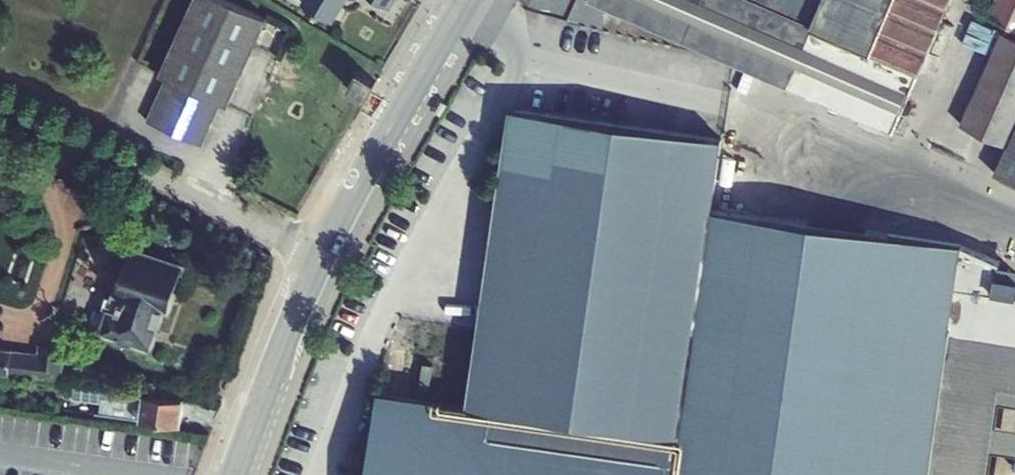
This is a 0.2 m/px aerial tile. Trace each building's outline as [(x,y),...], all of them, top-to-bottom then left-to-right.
[(228,105),(267,16),(229,0),(193,0),(161,74),(164,76),(219,100),(228,105)] [(302,1),(334,22),(347,0),(303,0),(302,1)] [(894,130),(918,71),(919,71),(949,0),(594,0),(894,130)] [(992,4),(986,0),(981,10),(1008,22),(1006,28),(1014,32),(1014,0),(994,0),(992,4)] [(1007,145),(1014,127),(1014,36),(1001,30),(959,123),(1007,145)] [(358,70),(348,88),(366,99),(377,81),(358,70)] [(201,144),(219,100),(164,76),(145,119),(201,144)] [(1010,316),(1008,333),(995,331),(996,319),(972,316),(970,329),(951,326),(956,286),(996,292),(1001,254),(962,248),(712,213),(723,138),(511,108),(469,403),(403,394),(408,353),(392,350),(386,392),(380,391),(368,474),(1014,474),(1014,316),(1010,316)] [(1007,145),(993,170),(1014,180),(1014,127),(1007,145)] [(109,308),(103,330),(151,346),(165,307),(169,310),(185,264),(129,243),(115,290),(122,292),(117,310),(109,308)] [(61,381),(65,346),(39,343),(38,352),(0,347),(0,373),(61,381)] [(141,418),(144,392),(74,383),(74,386),(73,395),(72,397),(101,400),(99,412),(141,418)] [(141,418),(182,424),(185,397),(144,392),(141,418)]
